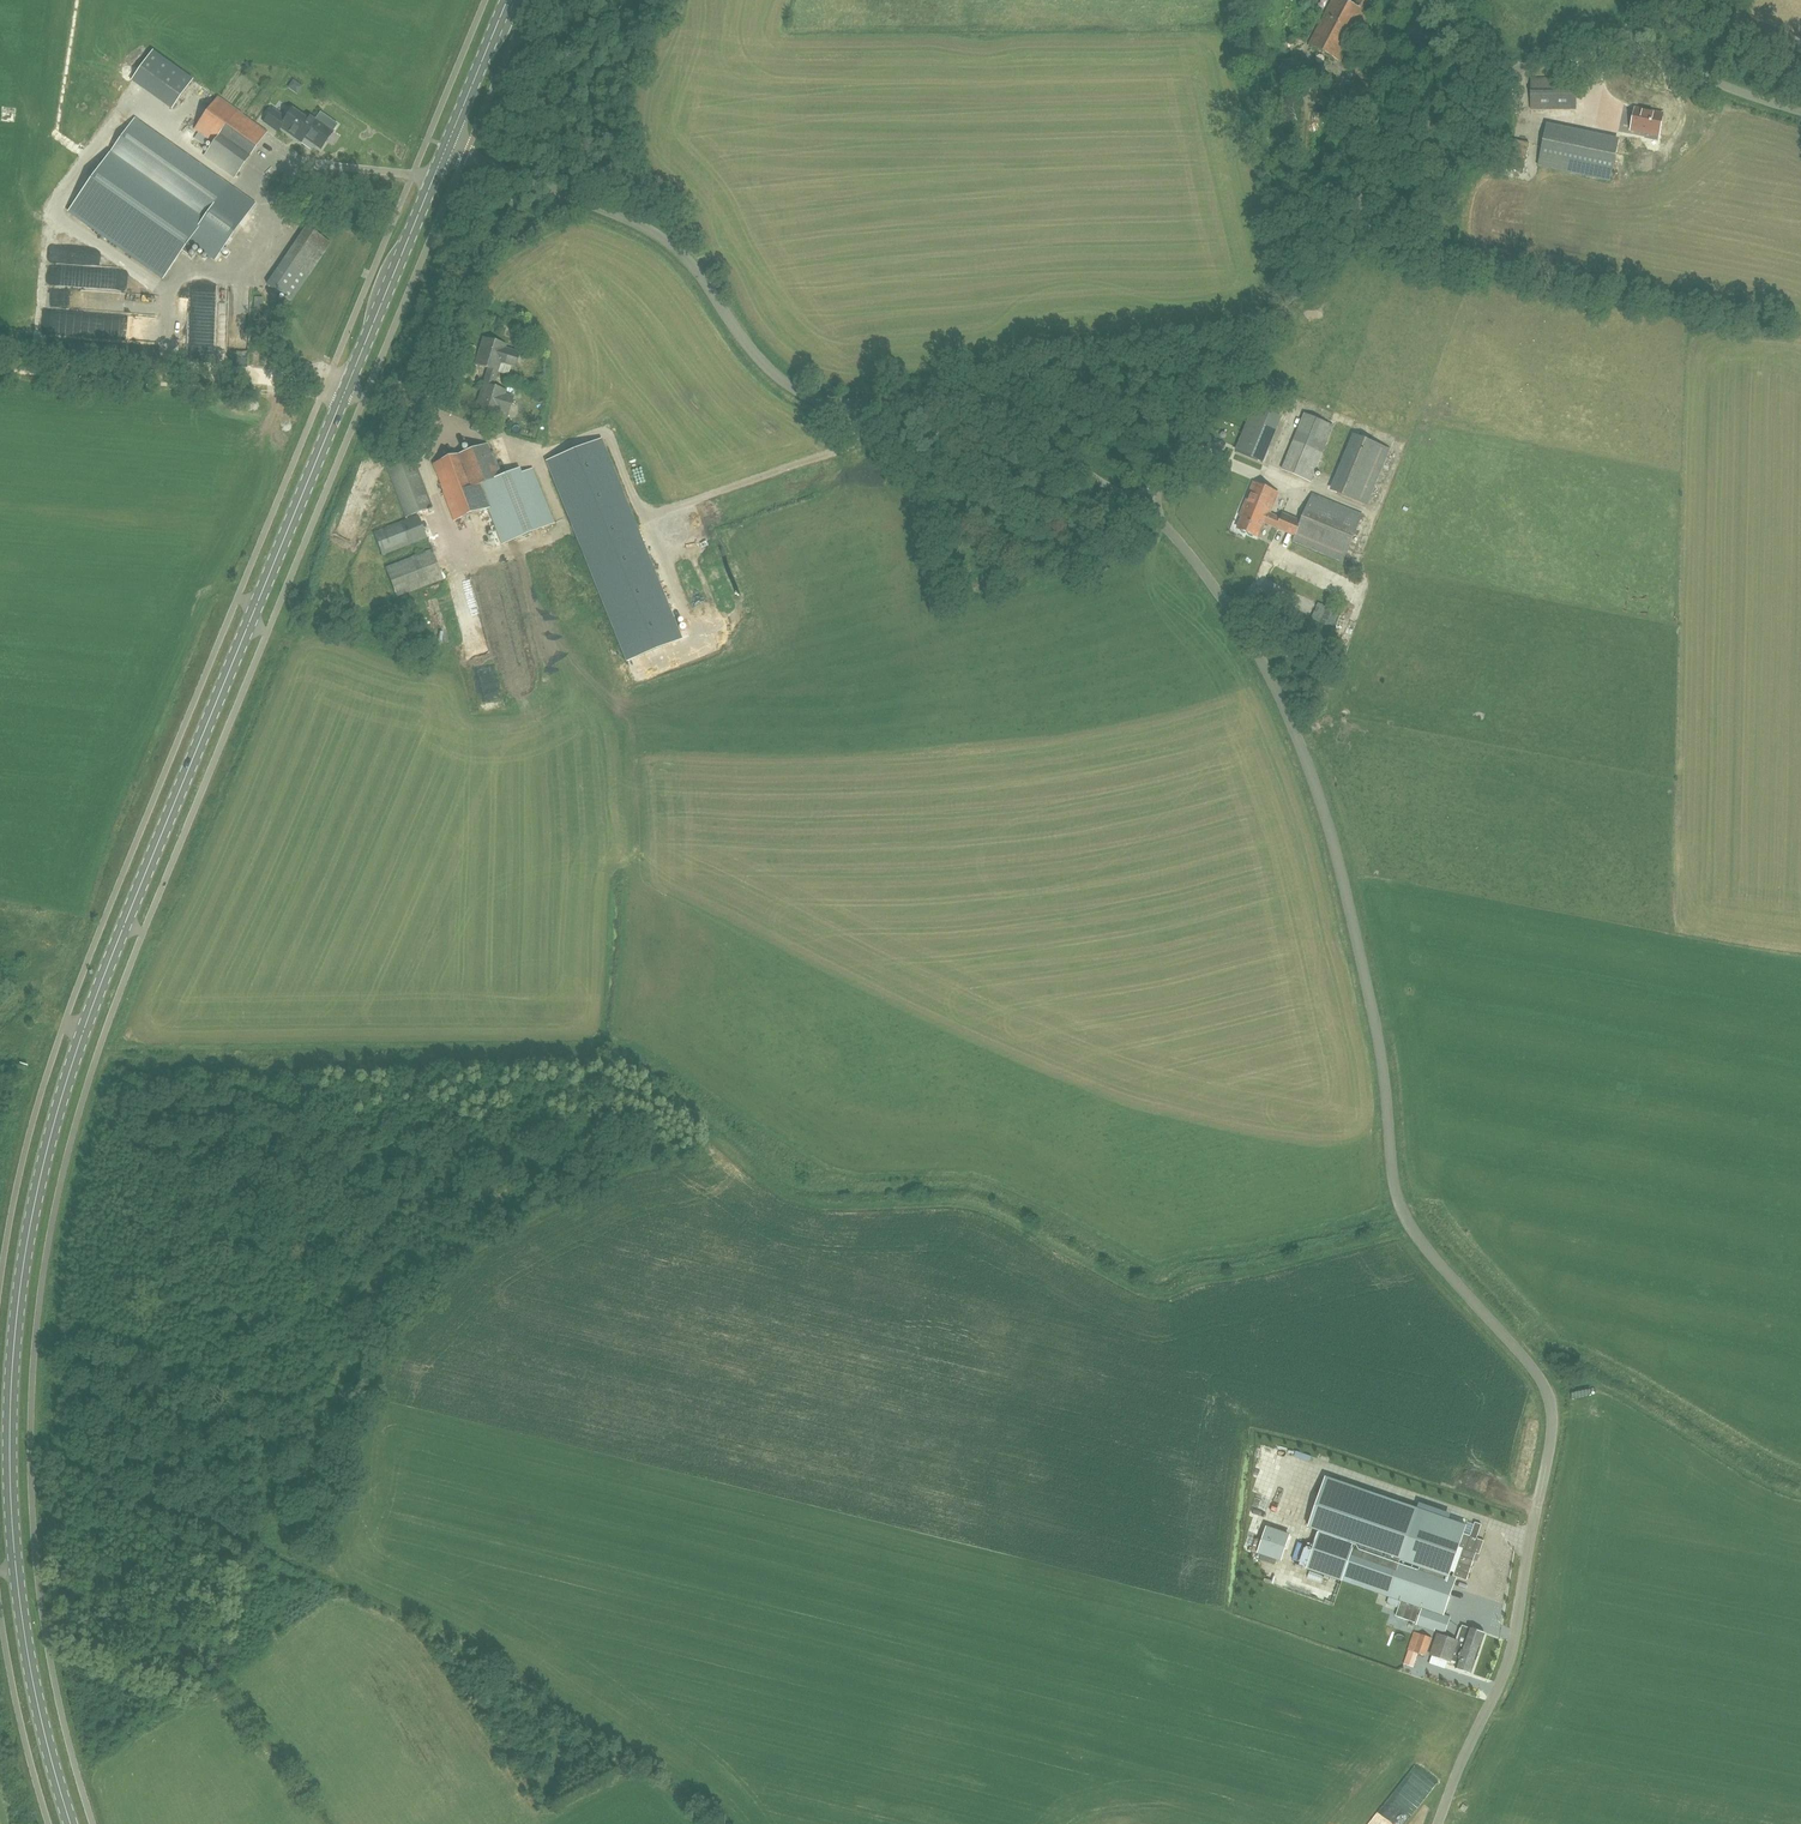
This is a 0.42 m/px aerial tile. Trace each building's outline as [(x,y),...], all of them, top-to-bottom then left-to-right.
[(1371,1),(1369,0),(1356,0),(1353,6),(1341,0),(1331,0),(1308,45),(1340,62),(1371,1)] [(1576,109),(1576,80),(1531,80),(1531,108),(1576,109)] [(235,178),(267,133),(218,98),(195,129),(214,142),(204,156),(235,178)] [(292,109),(286,118),(273,108),(262,123),(277,134),(281,128),(301,142),(304,137),(313,124),(292,109)] [(1631,130),(1659,136),(1663,114),(1635,108),(1634,116),(1632,122),(1631,130)] [(1673,125),(1676,111),(1665,109),(1662,123),(1673,125)] [(163,278),(168,270),(197,231),(224,251),(242,226),(214,206),(229,186),(135,119),(69,211),(163,278)] [(313,124),(304,137),(321,149),(333,132),(316,120),(313,124)] [(1539,168),(1613,181),(1616,160),(1611,159),(1615,138),(1547,126),(1539,168)] [(1515,140),(1509,169),(1523,172),(1529,143),(1515,140)] [(290,302),(306,278),(329,244),(305,228),(266,285),(290,302)] [(99,278),(101,291),(119,288),(117,275),(99,278)] [(484,338),(476,365),(489,368),(487,376),(495,379),(500,361),(501,357),(496,356),(497,351),(492,350),(494,341),(484,338)] [(494,341),(492,350),(497,351),(496,356),(501,357),(500,361),(515,366),(519,353),(504,349),(505,345),(494,341)] [(487,376),(476,411),(497,417),(506,420),(509,411),(513,398),(504,395),(505,391),(492,387),(495,379),(487,376)] [(1272,398),(1277,392),(1268,386),(1264,393),(1272,398)] [(1254,406),(1235,452),(1263,463),(1281,417),(1254,406)] [(1310,482),(1334,427),(1306,415),(1282,470),(1310,482)] [(598,434),(544,456),(624,655),(679,633),(598,434)] [(1366,505),(1389,450),(1360,438),(1337,493),(1366,505)] [(487,444),(433,464),(444,491),(443,491),(455,520),(479,511),(487,508),(501,544),(554,523),(532,469),(521,474),(520,469),(503,475),(496,460),(497,459),(493,451),(490,452),(487,444)] [(418,512),(432,507),(420,476),(413,457),(387,467),(407,520),(373,533),(382,555),(427,538),(418,516),(418,512)] [(1343,562),(1362,515),(1312,494),(1301,521),(1283,513),(1281,518),(1269,513),(1278,493),(1254,483),(1243,511),(1245,512),(1238,528),(1257,537),(1263,522),(1295,536),(1293,541),(1343,562)] [(348,506),(342,518),(360,526),(365,514),(348,506)] [(396,597),(444,579),(433,549),(385,568),(396,597)] [(459,609),(460,625),(478,624),(478,609),(459,609)] [(1332,621),(1331,610),(1323,611),(1324,622),(1332,621)] [(1387,1514),(1408,1520),(1412,1506),(1403,1504),(1404,1500),(1392,1497),(1387,1514)] [(1314,1501),(1309,1515),(1325,1521),(1323,1527),(1344,1535),(1354,1507),(1342,1503),(1339,1510),(1314,1501)] [(1448,1575),(1467,1520),(1420,1504),(1403,1552),(1356,1536),(1341,1580),(1423,1608),(1417,1624),(1435,1630),(1437,1622),(1447,1626),(1450,1617),(1443,1615),(1456,1578),(1448,1575)] [(1281,1518),(1277,1531),(1319,1544),(1324,1531),(1281,1518)] [(1482,1525),(1475,1523),(1474,1526),(1470,1536),(1464,1534),(1459,1547),(1463,1548),(1454,1573),(1453,1576),(1466,1581),(1473,1560),(1476,1553),(1479,1554),(1484,1541),(1477,1539),(1482,1525)] [(1289,1536),(1266,1528),(1258,1552),(1281,1560),(1289,1536)] [(1331,1544),(1326,1564),(1334,1567),(1332,1573),(1340,1576),(1345,1560),(1340,1558),(1338,1563),(1334,1562),(1338,1546),(1331,1544)] [(1454,1586),(1452,1599),(1467,1602),(1470,1589),(1454,1586)] [(1420,1608),(1400,1602),(1395,1616),(1415,1623),(1420,1608)] [(1472,1673),(1486,1634),(1462,1626),(1457,1640),(1438,1634),(1431,1654),(1451,1662),(1452,1660),(1458,1662),(1456,1668),(1472,1673)] [(1426,1657),(1433,1638),(1414,1632),(1407,1650),(1426,1657)]
